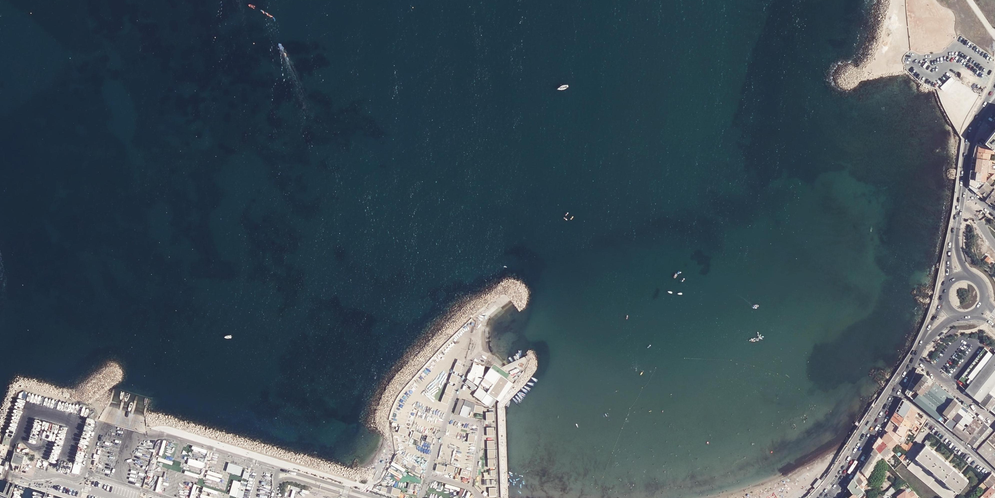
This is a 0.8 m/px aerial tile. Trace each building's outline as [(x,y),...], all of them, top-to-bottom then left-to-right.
[(982,146),(994,147),(994,130),(982,146)] [(977,145),(975,151),(989,153),(994,153),(994,148),(994,147),(982,146),(977,145)] [(971,169),(987,172),(994,173),(994,169),(991,168),(992,159),(989,159),(973,157),(972,160),(977,161),(976,164),(972,163),(971,169)] [(969,186),(977,192),(986,182),(987,181),(988,179),(986,179),(987,172),(971,169),(969,186)] [(981,196),(986,200),(994,189),(986,182),(977,192),(981,196)] [(994,189),(986,200),(991,205),(994,202),(994,203),(994,189)] [(987,255),(984,259),(989,263),(993,259),(987,255)] [(993,355),(984,348),(959,379),(969,387),(973,381),(968,377),(984,357),(989,361),(993,355)] [(993,355),(989,361),(984,357),(968,377),(973,381),(969,387),(966,390),(981,402),(989,392),(994,384),(994,354),(993,355)] [(463,365),(457,363),(454,370),(460,372),(463,365)] [(497,398),(509,380),(490,367),(484,376),(484,377),(481,383),(489,388),(487,392),(497,398)] [(925,375),(917,369),(915,373),(922,379),(925,375)] [(459,375),(453,373),(450,381),(456,383),(459,375)] [(932,380),(925,375),(922,379),(916,387),(915,388),(921,394),(932,380)] [(954,399),(932,380),(921,394),(944,412),(954,399)] [(454,386),(448,383),(446,391),(452,393),(454,386)] [(938,420),(945,413),(944,412),(921,394),(915,388),(914,388),(913,390),(908,396),(938,420)] [(989,392),(981,402),(984,404),(989,409),(994,402),(994,397),(989,392)] [(450,396),(444,394),(441,401),(447,404),(450,396)] [(465,400),(459,398),(454,411),(460,414),(465,400)] [(901,401),(896,410),(898,412),(899,412),(904,417),(907,412),(911,405),(903,399),(902,400),(901,401)] [(945,413),(955,399),(954,399),(944,412),(945,413)] [(951,418),(962,405),(955,399),(945,413),(951,418)] [(484,407),(476,405),(474,411),(482,413),(484,407)] [(911,405),(907,412),(913,418),(915,415),(917,411),(911,405)] [(976,415),(962,405),(951,418),(945,426),(968,443),(984,422),(976,415)] [(470,412),(462,409),(461,415),(468,418),(470,412)] [(893,415),(895,416),(901,422),(904,417),(899,412),(898,412),(896,410),(893,415)] [(907,412),(904,417),(911,423),(913,418),(907,412)] [(945,426),(951,418),(945,413),(938,420),(945,426)] [(890,420),(892,421),(898,427),(901,422),(895,416),(893,415),(890,420)] [(915,415),(913,418),(916,419),(923,423),(924,420),(922,419),(915,415)] [(904,417),(901,422),(908,427),(911,423),(904,417)] [(916,419),(913,418),(911,423),(914,425),(915,425),(919,428),(921,426),(914,422),(916,419)] [(892,421),(890,420),(885,429),(887,430),(888,431),(898,442),(899,441),(902,444),(905,441),(905,442),(907,441),(905,439),(905,440),(902,438),(902,437),(896,432),(898,427),(892,421)] [(908,427),(901,422),(898,427),(896,432),(902,437),(906,432),(908,427)] [(984,422),(968,443),(977,451),(981,447),(986,441),(994,431),(984,422)] [(408,428),(400,425),(398,431),(406,434),(408,428)] [(421,434),(414,431),(412,437),(420,440),(421,434)] [(898,442),(888,431),(886,434),(885,433),(881,439),(890,449),(892,448),(898,442)] [(986,441),(994,449),(994,431),(986,441)] [(881,439),(879,436),(873,447),(874,448),(882,456),(886,460),(888,458),(886,456),(892,450),(890,449),(881,439)] [(986,441),(981,447),(991,457),(994,453),(994,449),(986,441)] [(848,445),(846,443),(846,444),(843,448),(835,461),(837,462),(839,459),(841,455),(844,452),(846,448),(848,445)] [(834,449),(836,446),(834,444),(827,452),(831,456),(835,450),(834,449)] [(926,445),(916,456),(958,493),(968,481),(962,475),(959,473),(948,464),(946,461),(935,453),(932,450),(928,447),(926,445)] [(981,447),(977,451),(987,461),(991,457),(981,447)] [(0,455),(0,459),(21,465),(25,454),(2,448),(0,453),(0,455)] [(874,448),(861,468),(862,469),(867,476),(878,461),(882,456),(874,448)] [(403,457),(395,455),(393,461),(401,463),(403,457)] [(886,463),(887,462),(886,460),(882,456),(878,461),(884,465),(886,463)] [(916,456),(912,462),(909,465),(908,466),(907,468),(943,497),(954,497),(958,493),(916,456)] [(71,471),(79,473),(81,465),(60,459),(57,467),(71,471)] [(445,466),(438,464),(436,470),(443,472),(445,466)] [(455,467),(448,464),(446,470),(454,473),(455,467)] [(861,468),(860,467),(854,478),(854,479),(855,480),(862,469),(861,468)] [(471,471),(463,469),(461,475),(469,477),(471,471)] [(867,476),(862,469),(855,480),(861,488),(869,479),(867,476)] [(986,479),(984,481),(991,487),(994,483),(994,476),(992,473),(986,479)] [(816,486),(821,480),(817,477),(811,484),(815,488),(816,486)] [(861,488),(855,480),(854,479),(849,487),(854,494),(856,497),(864,491),(861,488)] [(822,480),(821,480),(816,486),(815,488),(805,497),(806,497),(807,497),(810,496),(812,493),(816,490),(818,487),(821,484),(823,481),(822,480)] [(991,487),(984,481),(981,484),(980,485),(986,492),(988,490),(991,488),(991,487)] [(895,491),(892,486),(882,496),(884,497),(886,497),(890,495),(895,491)] [(986,492),(983,495),(985,497),(989,497),(994,492),(991,488),(988,490),(986,492)] [(847,489),(843,495),(845,497),(848,497),(852,495),(847,489)] [(908,493),(906,490),(900,494),(897,496),(899,497),(912,497),(908,493)]
